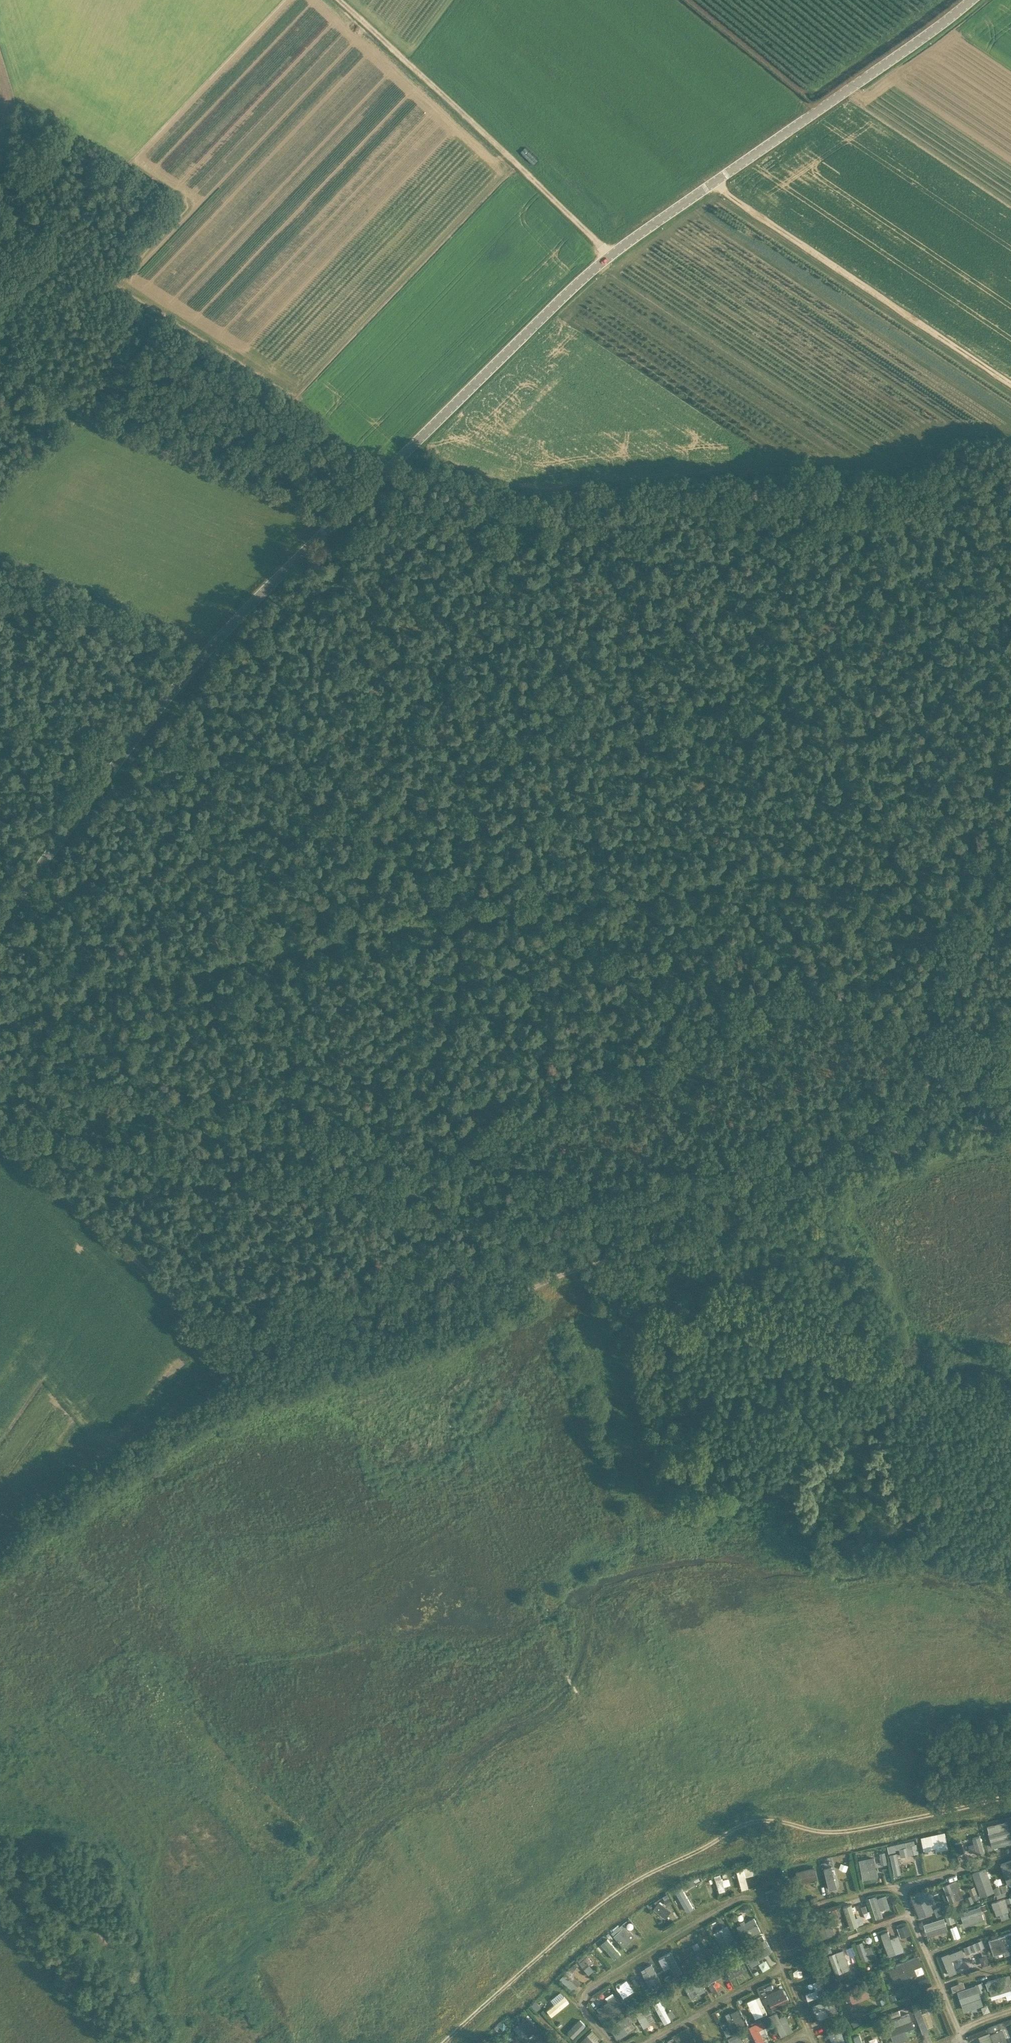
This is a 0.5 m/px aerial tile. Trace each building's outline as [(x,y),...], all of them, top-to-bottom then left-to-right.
[(987,1825),(993,1847),(1010,1842),(1010,1836),(1007,1820),(987,1825)] [(924,1855),(950,1849),(946,1830),(922,1835),(925,1848),(922,1849),(924,1855)] [(964,1839),(967,1851),(984,1847),(981,1835),(964,1839)] [(895,1849),(899,1848),(901,1856),(918,1852),(917,1844),(915,1844),(914,1839),(887,1845),(889,1852),(895,1850),(895,1849)] [(961,1841),(954,1843),(957,1853),(964,1852),(961,1841)] [(897,1852),(890,1853),(894,1874),(901,1872),(897,1852)] [(886,1855),(880,1856),(879,1856),(881,1864),(887,1863),(886,1855)] [(877,1875),(874,1856),(859,1859),(863,1878),(877,1875)] [(1007,1883),(1010,1881),(1010,1859),(1001,1863),(1007,1883)] [(839,1868),(846,1870),(848,1864),(841,1862),(839,1868)] [(798,1883),(818,1878),(814,1865),(795,1870),(798,1883)] [(829,1886),(838,1884),(832,1865),(824,1867),(829,1886)] [(769,1867),(768,1877),(778,1877),(778,1867),(769,1867)] [(981,1895),(994,1891),(985,1867),(972,1872),(981,1895)] [(748,1887),(745,1876),(743,1868),(737,1870),(742,1889),(748,1887)] [(720,1872),(713,1874),(719,1891),(726,1889),(720,1872)] [(691,1886),(688,1880),(682,1883),(685,1889),(691,1886)] [(710,1897),(716,1895),(711,1880),(705,1882),(710,1897)] [(963,1897),(956,1880),(943,1884),(950,1902),(963,1897)] [(785,1883),(765,1890),(770,1903),(790,1897),(785,1883)] [(910,1894),(919,1916),(933,1910),(925,1889),(910,1894)] [(672,1902),(667,1893),(663,1895),(665,1899),(663,1900),(667,1905),(672,1902)] [(869,1897),(876,1918),(883,1916),(880,1909),(889,1906),(885,1894),(877,1897),(876,1895),(869,1897)] [(894,1894),(890,1899),(895,1903),(899,1898),(894,1894)] [(974,1902),(973,1900),(971,1894),(964,1897),(967,1904),(974,1902)] [(996,1914),(1009,1910),(1007,1904),(1005,1897),(991,1902),(993,1908),(994,1908),(996,1914)] [(937,1915),(948,1910),(951,1909),(949,1904),(949,1902),(945,1904),(934,1908),(937,1915)] [(663,1916),(669,1908),(662,1903),(656,1911),(663,1916)] [(749,1903),(744,1903),(742,1905),(741,1908),(743,1911),(748,1911),(751,1909),(751,1906),(749,1903)] [(864,1924),(863,1916),(855,1917),(854,1903),(846,1904),(848,1925),(864,1924)] [(984,1919),(982,1912),(980,1905),(960,1912),(965,1925),(984,1919)] [(841,1914),(839,1907),(831,1909),(833,1917),(841,1914)] [(835,1933),(827,1910),(811,1915),(819,1939),(835,1933)] [(953,1913),(945,1915),(947,1924),(956,1921),(953,1913)] [(743,1938),(744,1939),(761,1930),(754,1916),(745,1921),(741,1923),(737,1925),(743,1938)] [(944,1917),(924,1923),(928,1936),(948,1929),(944,1917)] [(626,1933),(628,1931),(622,1923),(620,1925),(622,1927),(614,1935),(613,1935),(623,1946),(631,1939),(626,1933)] [(897,1927),(901,1937),(910,1933),(906,1924),(897,1927)] [(726,1941),(734,1937),(727,1925),(714,1932),(724,1951),(730,1948),(726,1941)] [(789,1947),(806,1940),(801,1929),(784,1935),(789,1947)] [(888,1930),(881,1933),(889,1955),(903,1950),(898,1934),(890,1937),(888,1930)] [(1010,1948),(1010,1931),(988,1939),(993,1954),(1004,1950),(1010,1948)] [(616,1958),(622,1951),(608,1937),(601,1943),(616,1958)] [(739,1944),(736,1938),(729,1941),(733,1948),(739,1944)] [(760,1960),(758,1958),(771,1950),(764,1938),(743,1950),(751,1965),(760,1960)] [(963,1946),(966,1953),(984,1946),(982,1939),(963,1946)] [(863,1940),(856,1942),(862,1960),(875,1956),(871,1944),(865,1947),(863,1940)] [(706,1943),(684,1956),(690,1967),(713,1954),(706,1943)] [(832,1951),(829,1944),(822,1947),(825,1954),(832,1951)] [(964,1954),(962,1947),(949,1953),(949,1952),(941,1955),(949,1974),(956,1971),(951,1959),(964,1954)] [(843,1948),(829,1954),(836,1974),(848,1969),(849,1965),(843,1948)] [(673,1970),(681,1966),(672,1950),(658,1957),(664,1968),(671,1965),(673,1970)] [(577,1958),(588,1973),(597,1967),(586,1952),(577,1958)] [(738,1952),(721,1961),(731,1978),(744,1971),(743,1969),(747,1967),(738,1952)] [(795,1960),(798,1966),(808,1962),(812,1973),(820,1970),(813,1952),(795,1960)] [(987,1954),(981,1956),(983,1964),(990,1962),(987,1954)] [(918,1955),(896,1964),(896,1966),(889,1969),(891,1975),(892,1975),(894,1981),(916,1972),(914,1968),(921,1965),(922,1965),(918,1955)] [(762,1970),(770,1966),(766,1959),(759,1962),(762,1970)] [(660,1979),(651,1963),(645,1966),(645,1967),(647,1970),(643,1972),(642,1973),(649,1985),(655,1981),(659,1979),(660,1979)] [(708,1982),(709,1982),(712,1980),(722,1975),(717,1965),(713,1967),(713,1968),(704,1973),(708,1982)] [(793,1971),(794,1976),(798,1978),(802,1975),(802,1969),(797,1968),(793,1971)] [(572,1980),(564,1972),(559,1978),(573,1990),(578,1985),(581,1982),(575,1976),(572,1980)] [(839,1982),(835,1973),(827,1975),(831,1985),(839,1982)] [(870,1977),(874,1988),(880,1986),(875,1974),(870,1977)] [(991,1995),(1010,1988),(1010,1979),(1010,1974),(987,1981),(991,1995)] [(928,1976),(918,1980),(922,1988),(931,1983),(928,1976)] [(684,1985),(691,1997),(705,1989),(699,1978),(684,1985)] [(659,1979),(655,1981),(656,1983),(654,1984),(656,1988),(658,1987),(659,1989),(663,1986),(659,1979)] [(976,1983),(976,1984),(979,1994),(984,1992),(981,1981),(976,1983)] [(859,1992),(868,1989),(865,1982),(847,1989),(852,2003),(861,1999),(859,1992)] [(983,2003),(979,1994),(976,1984),(957,1990),(964,2010),(983,2003)] [(655,1992),(651,1985),(645,1988),(649,1995),(655,1992)] [(782,1988),(767,1995),(762,1997),(764,2003),(769,2001),(772,2008),(789,2000),(786,1993),(785,1994),(782,1988)] [(546,2009),(552,2016),(570,1999),(560,1989),(551,1998),(554,2002),(546,2009)] [(897,2000),(894,1991),(887,1994),(890,2002),(897,2000)] [(658,1997),(660,2000),(662,2004),(670,2000),(666,1992),(658,1997)] [(617,1994),(608,1999),(611,2003),(601,2010),(607,2019),(625,2007),(617,1994)] [(753,2018),(767,2012),(760,1994),(746,2000),(753,2018)] [(820,2018),(829,2014),(837,2011),(832,1997),(813,2004),(815,2010),(817,2017),(820,2018)] [(535,2000),(531,2004),(536,2010),(541,2006),(535,2000)] [(646,2015),(651,2013),(652,2012),(646,2003),(634,2009),(643,2026),(650,2023),(646,2015)] [(920,2006),(914,2009),(923,2032),(929,2030),(927,2027),(933,2024),(928,2010),(922,2012),(920,2006)] [(730,2011),(725,2013),(733,2030),(738,2028),(739,2030),(746,2027),(738,2008),(731,2011),(730,2011)] [(899,2009),(888,2013),(890,2018),(900,2014),(899,2009)] [(608,2020),(607,2019),(601,2010),(599,2011),(597,2013),(604,2023),(608,2020)] [(781,2035),(793,2029),(784,2013),(779,2016),(776,2011),(770,2014),(781,2035)] [(839,2017),(837,2011),(829,2014),(831,2020),(839,2017)] [(624,2025),(632,2021),(633,2020),(629,2013),(609,2025),(617,2038),(628,2031),(627,2030),(624,2025)] [(886,2021),(891,2034),(905,2029),(914,2026),(909,2013),(886,2021)] [(514,2027),(522,2036),(524,2034),(527,2037),(538,2027),(527,2014),(514,2027)] [(760,2028),(766,2025),(763,2017),(748,2023),(756,2042),(757,2042),(765,2040),(760,2028)] [(581,2018),(572,2026),(578,2032),(586,2024),(581,2018)] [(507,2025),(503,2021),(503,2022),(499,2025),(500,2025),(503,2029),(507,2025)] [(826,2027),(829,2033),(830,2036),(832,2042),(846,2042),(839,2023),(826,2027)] [(999,2028),(997,2023),(985,2028),(987,2031),(990,2030),(991,2032),(999,2028)] [(723,2030),(727,2036),(731,2034),(728,2027),(723,2030)] [(728,2037),(730,2042),(745,2042),(742,2037),(751,2033),(748,2027),(728,2037)] [(986,2042),(1008,2042),(1001,2028),(990,2033),(993,2040),(986,2042)] [(592,2030),(589,2033),(595,2039),(599,2036),(592,2030)] [(594,2041),(592,2039),(587,2034),(578,2042),(596,2042),(594,2041)] [(859,2034),(853,2037),(855,2042),(863,2042),(859,2034)]
